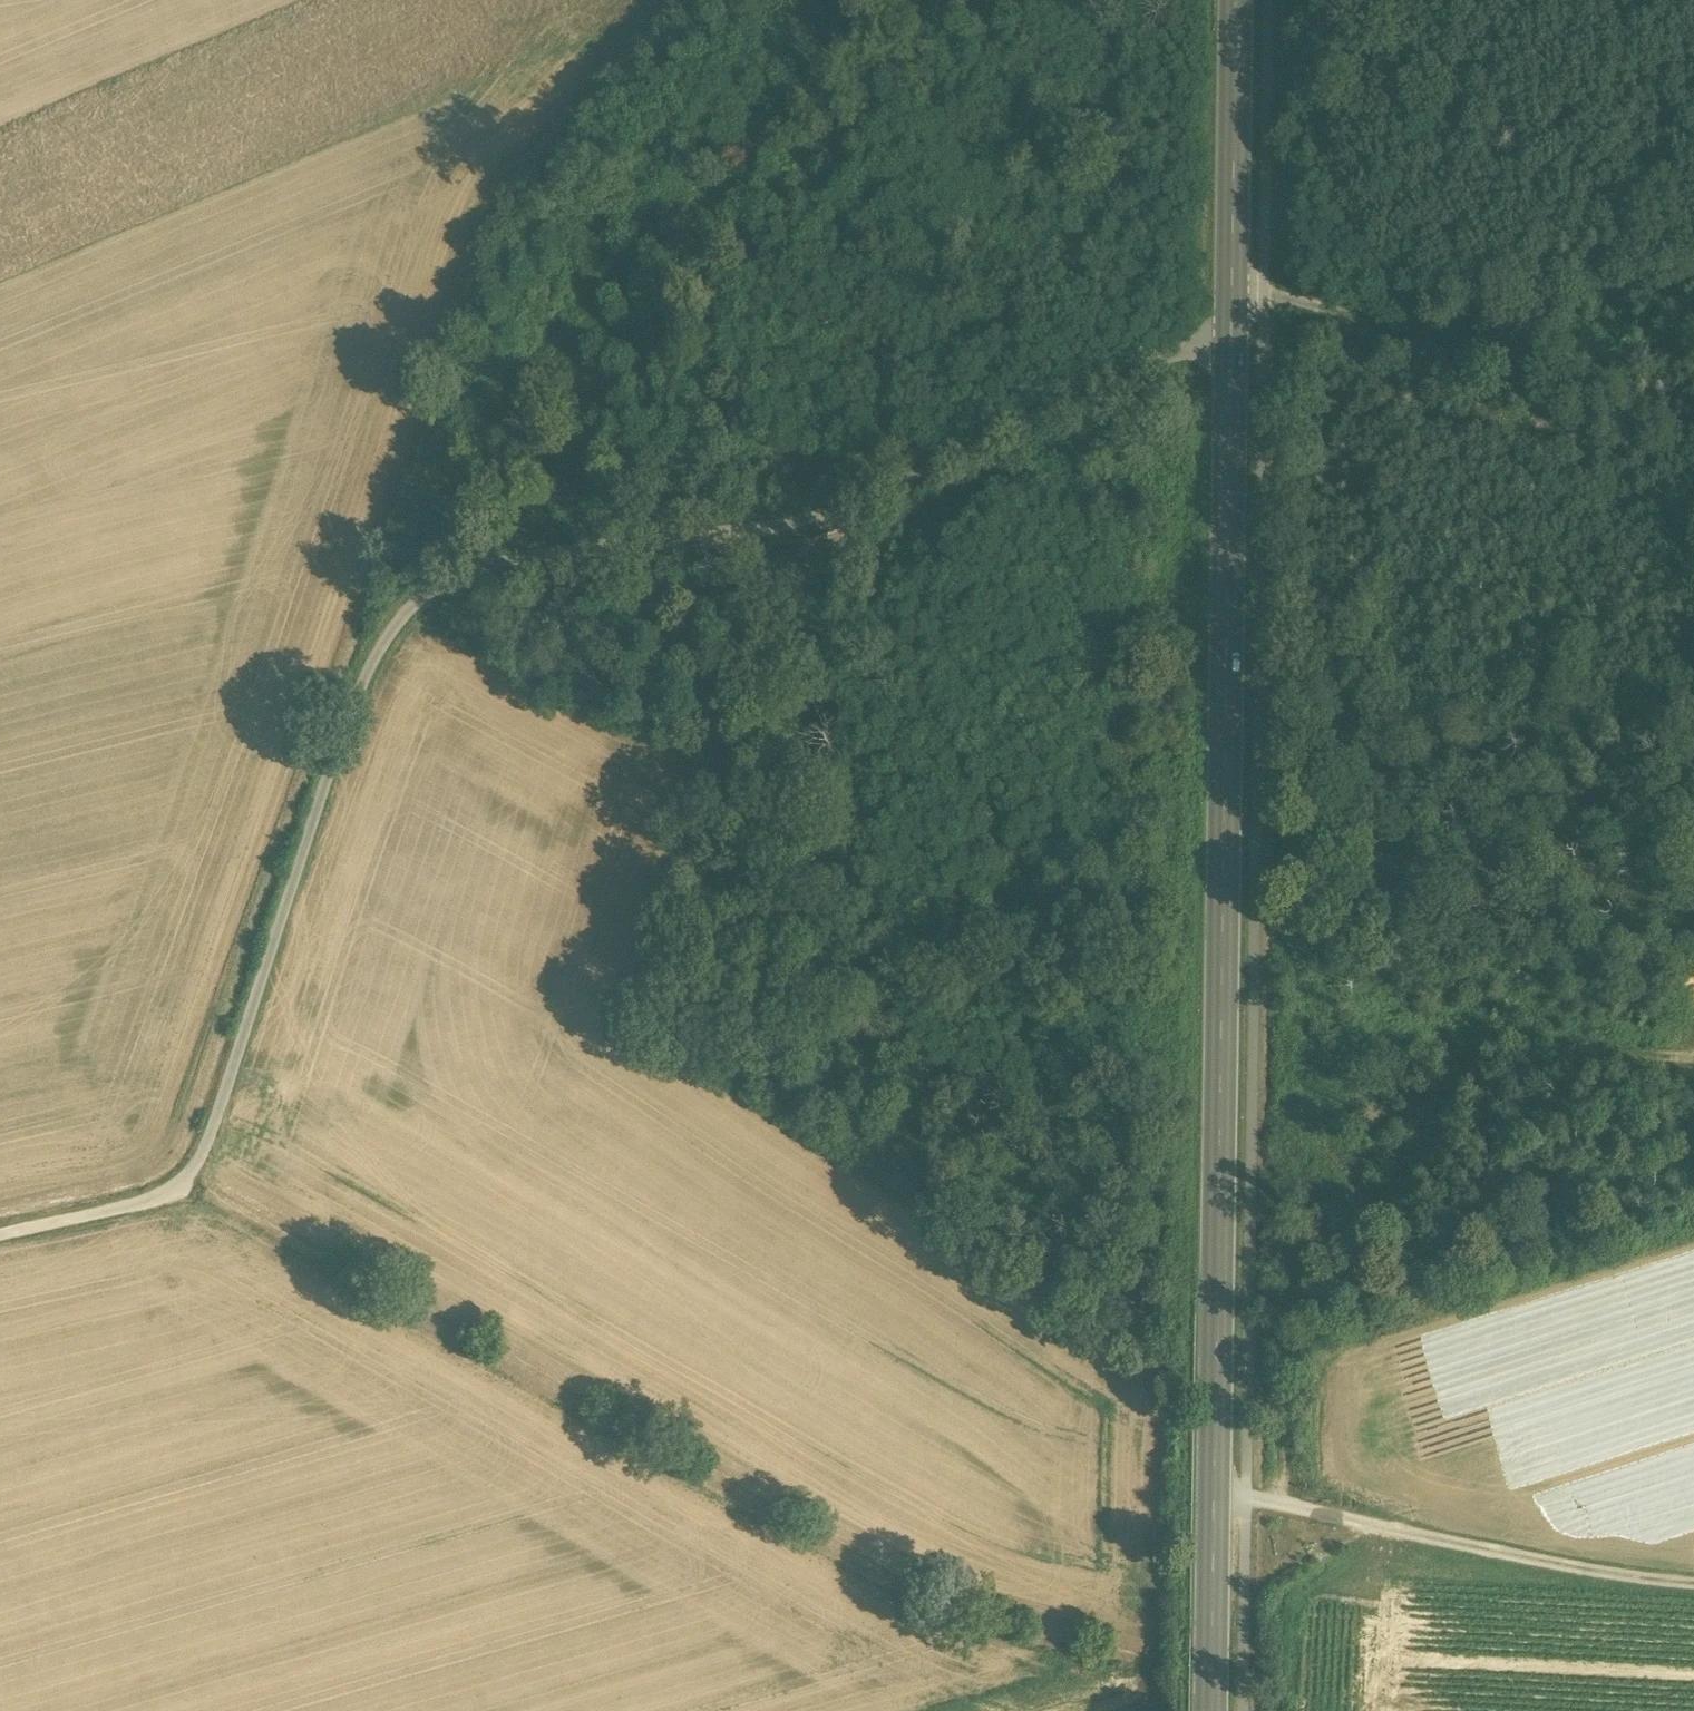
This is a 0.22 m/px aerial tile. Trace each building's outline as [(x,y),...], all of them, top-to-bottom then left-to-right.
[(797,556),(817,550),(814,539),(794,545),(797,556)]
